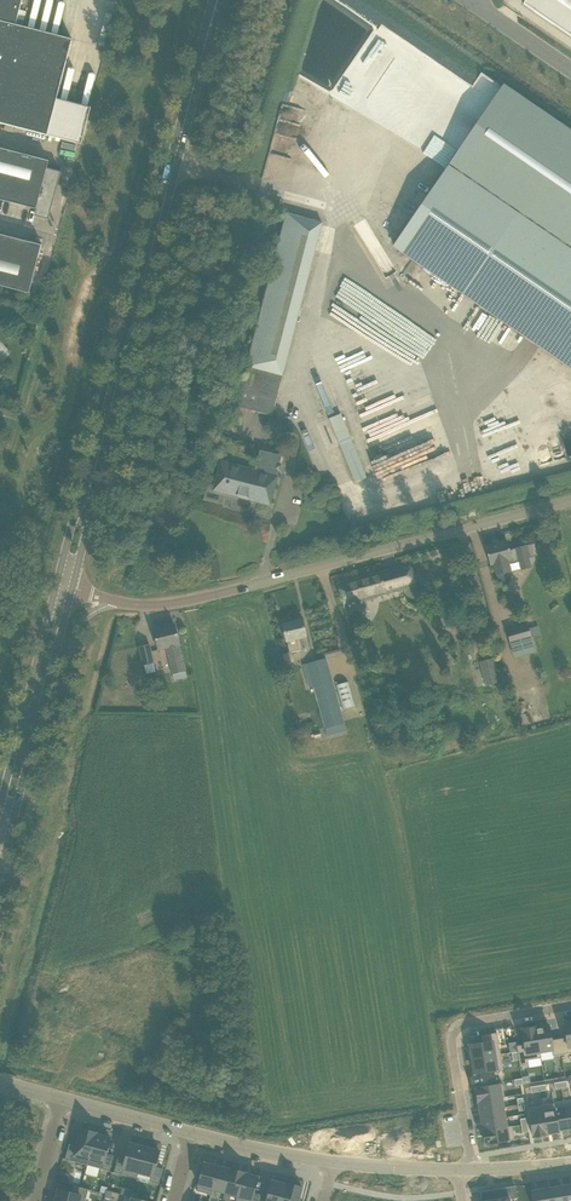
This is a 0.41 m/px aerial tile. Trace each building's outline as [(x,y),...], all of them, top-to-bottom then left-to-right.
[(81,145),(91,108),(56,99),(72,40),(23,27),(24,23),(16,21),(21,0),(0,0),(0,124),(81,145)] [(523,4),(570,37),(570,0),(526,0),(523,4)] [(449,165),(570,249),(570,134),(502,87),(449,165)] [(47,169),(49,161),(0,149),(0,200),(36,209),(47,169)] [(449,165),(394,246),(570,367),(570,249),(449,165)] [(61,172),(47,169),(36,209),(34,216),(48,220),(61,172)] [(272,416),(318,235),(322,222),(286,213),(236,407),(272,416)] [(0,234),(0,286),(29,293),(42,244),(0,234)] [(447,438),(436,406),(399,419),(395,410),(373,418),(367,403),(397,392),(387,364),(366,371),(373,391),(364,394),(355,397),(374,450),(389,445),(391,451),(409,445),(411,451),(447,438)] [(340,414),(328,419),(337,441),(349,436),(340,414)] [(269,504),(271,497),(281,456),(259,450),(254,469),(222,460),(220,470),(215,490),(254,500),(269,504)] [(420,464),(412,452),(386,467),(393,480),(420,464)] [(509,550),(508,548),(506,540),(485,546),(490,565),(494,564),(497,576),(511,572),(512,572),(510,563),(519,561),(529,558),(537,556),(537,553),(534,543),(509,550)] [(344,606),(415,586),(409,564),(338,584),(344,606)] [(282,624),(289,652),(308,648),(306,636),(305,631),(302,620),(282,624)] [(177,635),(174,624),(153,629),(158,650),(166,648),(173,674),(185,671),(179,645),(177,635)] [(528,624),(506,630),(513,652),(518,651),(534,647),(531,638),(533,637),(531,628),(529,628),(528,624)] [(149,644),(139,647),(143,665),(154,663),(149,644)] [(494,658),(480,662),(486,685),(500,682),(494,658)] [(326,659),(302,666),(309,689),(313,688),(324,729),(325,729),(327,736),(346,732),(344,723),(326,659)] [(349,682),(336,686),(343,709),(355,706),(349,682)] [(559,1039),(561,1054),(570,1053),(570,1022),(563,1023),(566,1038),(559,1039)] [(536,1027),(535,1027),(539,1052),(540,1052),(552,1050),(553,1056),(561,1054),(559,1039),(551,1040),(549,1026),(536,1028),(536,1027)] [(524,1045),(516,1046),(517,1052),(519,1059),(520,1065),(528,1064),(528,1060),(541,1058),(540,1052),(539,1052),(535,1027),(522,1029),(524,1045)] [(482,1043),(469,1045),(472,1059),(500,1055),(497,1033),(481,1035),(482,1043)] [(488,1057),(472,1059),(474,1074),(487,1071),(489,1080),(504,1077),(503,1069),(500,1055),(488,1057)] [(529,1076),(522,1077),(522,1078),(523,1084),(530,1083),(529,1076)] [(502,1084),(476,1088),(478,1101),(501,1097),(501,1098),(504,1097),(502,1084)] [(501,1097),(478,1101),(478,1102),(479,1102),(480,1111),(503,1107),(501,1098),(501,1097)] [(554,1103),(541,1105),(546,1135),(546,1134),(558,1132),(558,1130),(558,1131),(554,1109),(555,1109),(554,1103)] [(541,1105),(528,1108),(533,1137),(546,1135),(541,1105)] [(503,1107),(480,1111),(482,1121),(505,1117),(503,1107)] [(555,1109),(554,1109),(558,1131),(558,1130),(568,1129),(564,1107),(555,1109)] [(505,1117),(482,1121),(483,1131),(506,1127),(505,1117)] [(506,1127),(483,1131),(485,1144),(514,1139),(512,1126),(506,1127)] [(69,1144),(65,1159),(87,1165),(95,1134),(96,1134),(96,1133),(81,1129),(76,1146),(69,1144)] [(95,1134),(87,1165),(109,1171),(113,1156),(106,1154),(110,1138),(107,1137),(107,1136),(98,1133),(98,1135),(96,1134),(95,1134)] [(118,1157),(114,1172),(137,1178),(138,1172),(144,1147),(130,1143),(126,1159),(118,1157)] [(137,1178),(136,1181),(149,1184),(150,1182),(158,1184),(162,1169),(155,1167),(159,1151),(156,1150),(156,1149),(148,1147),(147,1148),(144,1147),(138,1172),(137,1178)] [(200,1179),(197,1191),(211,1195),(213,1189),(212,1189),(218,1167),(204,1163),(202,1170),(201,1169),(199,1178),(200,1179)] [(218,1167),(212,1189),(213,1189),(225,1192),(231,1170),(230,1170),(218,1167)] [(231,1170),(225,1192),(237,1196),(243,1173),(244,1174),(244,1173),(230,1169),(230,1170),(231,1170)] [(235,1200),(259,1200),(260,1195),(253,1193),(257,1177),(244,1174),(243,1173),(237,1196),(235,1200)] [(259,1200),(282,1200),(287,1185),(286,1185),(284,1184),(284,1183),(275,1180),(275,1182),(272,1181),(268,1197),(260,1195),(259,1200)] [(302,1187),(286,1183),(286,1185),(287,1185),(282,1200),(298,1200),(302,1187)] [(557,1186),(560,1200),(570,1200),(570,1189),(570,1184),(557,1186)] [(55,1200),(85,1200),(88,1189),(73,1185),(71,1193),(58,1189),(55,1200)] [(490,1200),(509,1200),(509,1199),(517,1198),(515,1186),(497,1189),(499,1200),(490,1200)] [(544,1188),(546,1200),(560,1200),(557,1186),(544,1188)] [(531,1190),(533,1200),(546,1200),(544,1188),(531,1190)]
